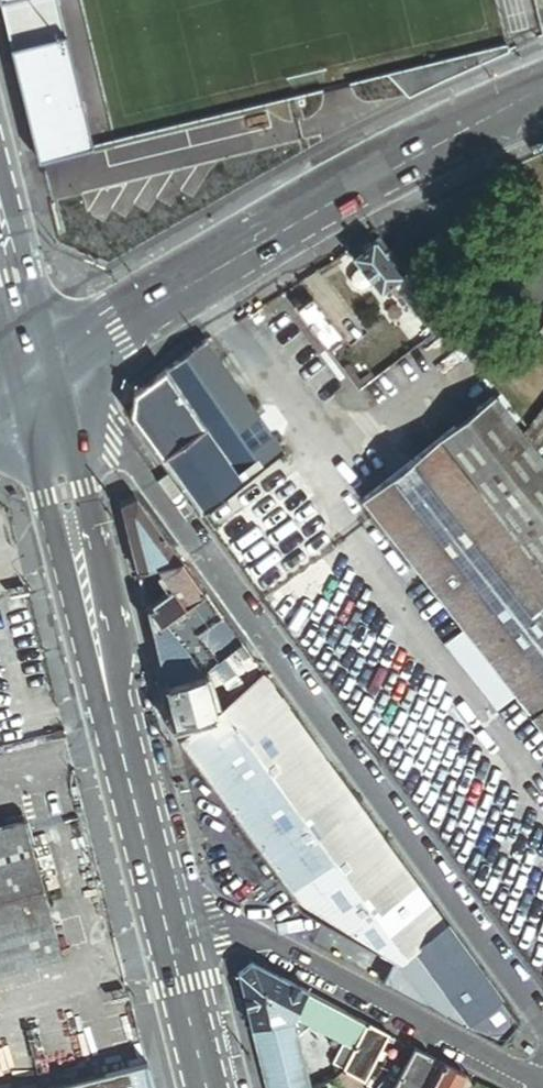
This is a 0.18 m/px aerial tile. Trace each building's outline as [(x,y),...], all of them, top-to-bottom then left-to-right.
[(37,155),(89,144),(54,0),(0,0),(0,4),(37,155)] [(400,276),(406,271),(379,236),(373,241),(400,276)] [(373,241),(372,240),(351,256),(359,267),(371,282),(380,293),(393,283),(401,277),(400,276),(373,241)] [(371,282),(359,267),(353,272),(350,277),(351,284),(354,288),(361,289),(367,287),(371,282)] [(393,283),(401,293),(415,282),(406,271),(400,276),(401,277),(393,283)] [(424,322),(438,311),(415,282),(401,293),(424,322)] [(344,338),(312,297),(296,309),(328,351),(344,338)] [(424,322),(434,335),(448,324),(438,311),(424,322)] [(434,335),(437,339),(451,329),(448,324),(434,335)] [(131,416),(200,509),(283,450),(206,339),(132,393),(131,416)] [(492,395),(439,438),(542,570),(542,460),(492,395)] [(542,445),(542,409),(529,427),(542,445)] [(542,710),(542,570),(439,438),(363,499),(463,627),(516,694),(534,717),(542,710)] [(200,509),(214,528),(295,469),(283,450),(200,509)] [(120,505),(137,571),(138,571),(144,569),(151,567),(156,566),(181,560),(136,497),(120,505)] [(161,622),(182,607),(204,591),(181,560),(156,566),(160,571),(172,587),(157,599),(146,607),(151,629),(161,622)] [(153,573),(151,567),(144,569),(145,576),(153,573)] [(144,588),(141,589),(146,607),(157,599),(152,587),(144,589),(144,588)] [(204,591),(182,607),(195,625),(217,609),(204,591)] [(195,625),(182,607),(161,622),(171,634),(184,622),(190,629),(195,625)] [(243,644),(217,609),(195,625),(190,629),(191,631),(218,665),(243,644)] [(171,634),(161,622),(151,629),(165,684),(204,676),(177,642),(171,634)] [(184,622),(171,634),(177,642),(191,631),(190,629),(184,622)] [(496,710),(516,694),(463,627),(443,643),(496,710)] [(226,703),(240,692),(229,678),(218,665),(191,631),(177,642),(204,676),(226,703)] [(229,678),(253,658),(243,644),(218,665),(229,678)] [(263,672),(253,658),(229,678),(240,692),(263,672)] [(446,924),(263,672),(240,692),(226,703),(214,713),(192,731),(200,741),(188,752),(301,908),(393,958),(397,960),(446,924)] [(214,713),(226,703),(204,676),(165,684),(175,722),(214,713)] [(534,717),(542,728),(542,710),(534,717)] [(179,741),(192,731),(214,713),(175,722),(179,741)] [(200,741),(192,731),(179,741),(188,752),(200,741)] [(0,830),(0,972),(62,955),(26,823),(0,830)] [(519,1022),(446,924),(397,960),(393,958),(383,982),(500,1044),(519,1022)] [(293,1017),(307,991),(251,961),(237,972),(251,1028),(293,1017)] [(342,1044),(352,1049),(366,1023),(307,991),(293,1017),(342,1044)] [(266,1087),(309,1087),(293,1017),(251,1028),(266,1087)] [(352,1049),(341,1070),(363,1083),(388,1034),(366,1023),(352,1049)] [(324,1082),(332,1078),(341,1070),(352,1049),(342,1044),(333,1062),(319,1072),(323,1082),(324,1082)] [(431,1057),(415,1048),(393,1087),(415,1087),(431,1057)] [(53,1087),(155,1087),(149,1064),(53,1087)] [(444,1064),(431,1087),(457,1087),(464,1074),(444,1064)] [(342,1087),(360,1087),(363,1083),(341,1070),(332,1078),(342,1087)]
